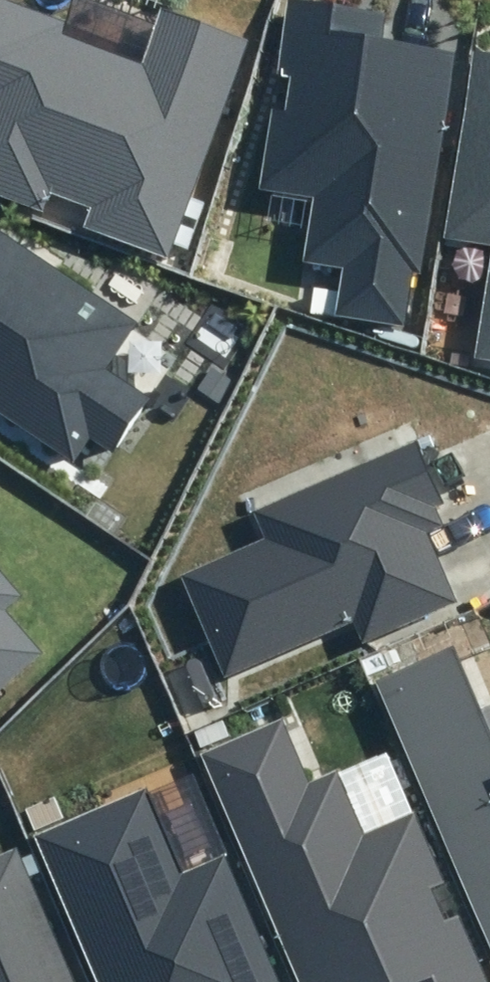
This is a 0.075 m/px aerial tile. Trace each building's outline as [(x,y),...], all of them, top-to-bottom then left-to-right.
[(169,259),(250,40),(161,7),(141,62),(62,34),(67,22),(7,0),(0,0),(0,196),(43,212),(50,194),(89,208),(82,228),(169,259)] [(335,314),(404,326),(414,271),(421,272),(458,54),(379,40),(383,16),(288,0),(275,76),(289,78),(284,110),(271,108),(258,187),(314,196),(303,260),(343,266),(335,314)] [(477,51),(448,235),(489,242),(489,53),(477,51)] [(0,233),(0,412),(73,460),(89,436),(115,453),(151,399),(103,368),(134,322),(0,233)] [(489,355),(489,281),(479,353),(489,355)] [(362,643),(459,601),(437,551),(429,533),(445,526),(436,506),(443,503),(416,441),(253,512),(264,537),(178,574),(224,678),(353,622),(362,643)] [(41,653),(3,609),(20,594),(0,571),(0,689),(41,653)] [(451,650),(378,681),(489,943),(489,709),(478,714),(451,650)] [(280,721),(203,753),(301,981),(488,981),(416,813),(363,835),(336,772),(307,785),(280,721)] [(145,787),(34,835),(97,981),(281,981),(225,853),(181,871),(145,787)] [(16,846),(0,853),(0,981),(74,981),(16,846)]
